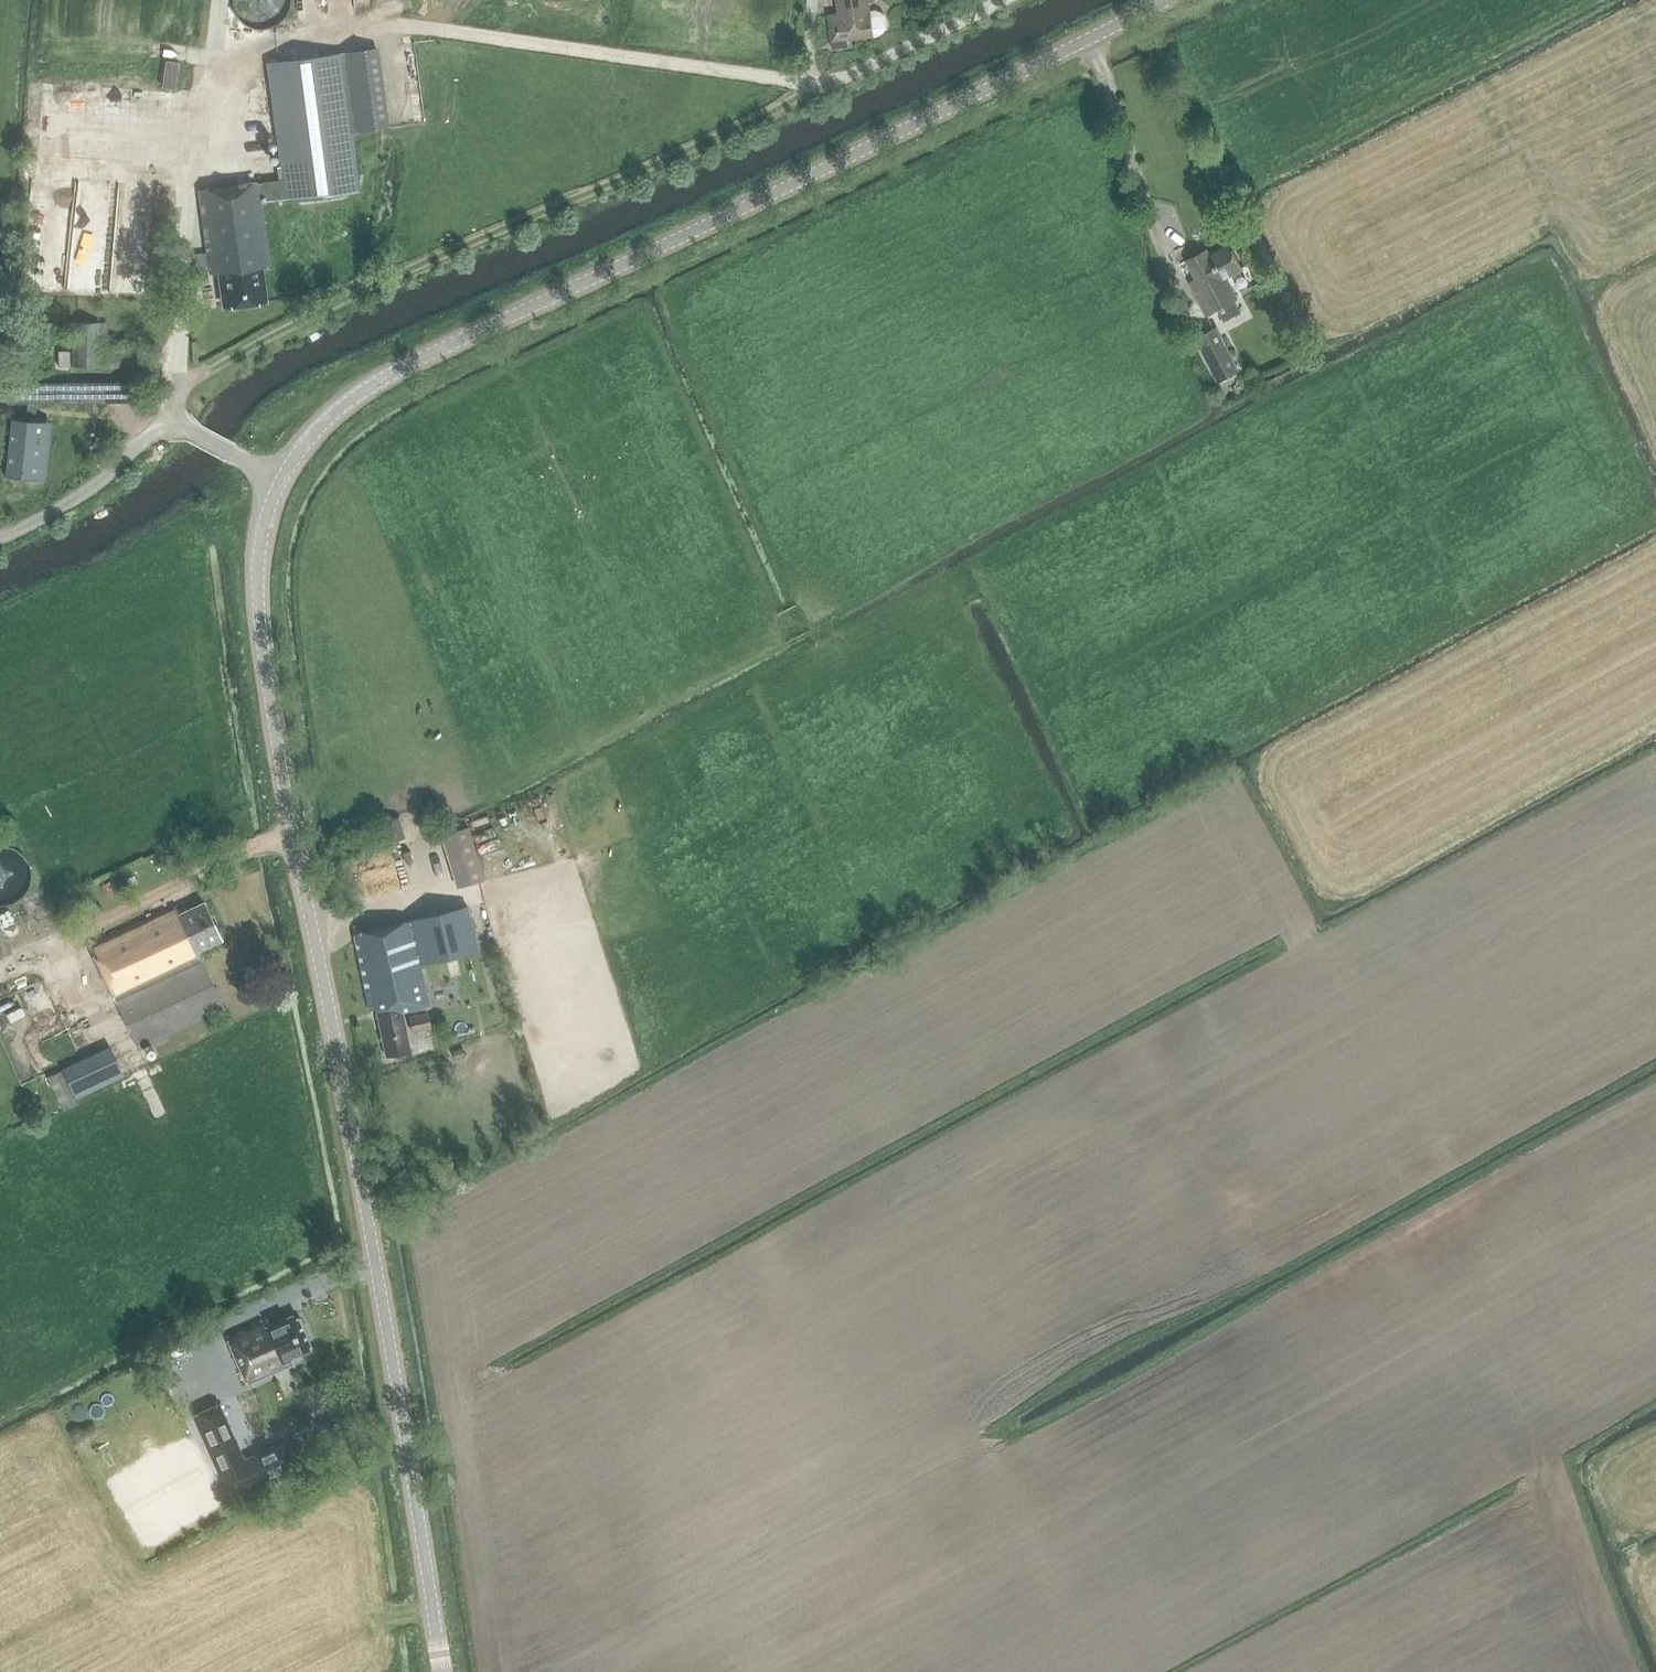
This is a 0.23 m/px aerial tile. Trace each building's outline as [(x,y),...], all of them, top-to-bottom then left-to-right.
[(261,27),(296,4),(293,0),(243,0),(261,27)] [(874,37),(874,36),(879,36),(883,32),(886,28),(885,17),(881,13),(876,11),(871,12),(870,4),(874,3),(873,0),(836,0),(836,5),(841,4),(842,13),(828,15),(832,49),(847,47),(847,40),(874,37)] [(349,132),(386,127),(375,49),(267,64),(284,181),(257,185),(257,184),(199,193),(211,277),(221,275),(226,310),(266,304),(261,269),(270,268),(261,205),(287,201),(287,202),(358,192),(349,132)] [(164,84),(178,87),(185,60),(170,56),(164,84)] [(1199,285),(1192,289),(1207,317),(1218,311),(1224,322),(1241,312),(1235,301),(1237,300),(1226,278),(1242,269),(1230,246),(1210,256),(1206,250),(1186,261),(1199,285)] [(206,270),(195,272),(191,272),(193,282),(208,280),(206,270)] [(99,321),(71,321),(71,366),(99,366),(99,321)] [(1239,370),(1216,325),(1194,336),(1217,381),(1239,370)] [(69,366),(69,345),(57,345),(57,366),(69,366)] [(106,368),(132,367),(132,347),(105,348),(106,368)] [(50,382),(50,397),(129,398),(129,382),(50,382)] [(9,417),(3,474),(33,477),(39,420),(34,420),(24,419),(9,417)] [(467,827),(439,835),(443,849),(471,840),(467,827)] [(115,894),(109,881),(100,885),(106,898),(115,894)] [(198,951),(222,941),(204,902),(177,914),(174,906),(89,944),(138,1048),(225,1008),(198,951)] [(416,965),(477,951),(466,907),(352,935),(368,1012),(376,1011),(385,1056),(409,1051),(401,1009),(425,1004),(416,965)] [(430,1028),(427,1011),(408,1016),(412,1032),(430,1028)] [(64,1105),(129,1074),(114,1043),(49,1074),(64,1105)] [(289,1359),(310,1350),(294,1314),(264,1327),(262,1320),(226,1336),(247,1384),(292,1364),(289,1359)] [(243,1460),(217,1403),(193,1414),(229,1495),(293,1466),(282,1442),(243,1460)]
